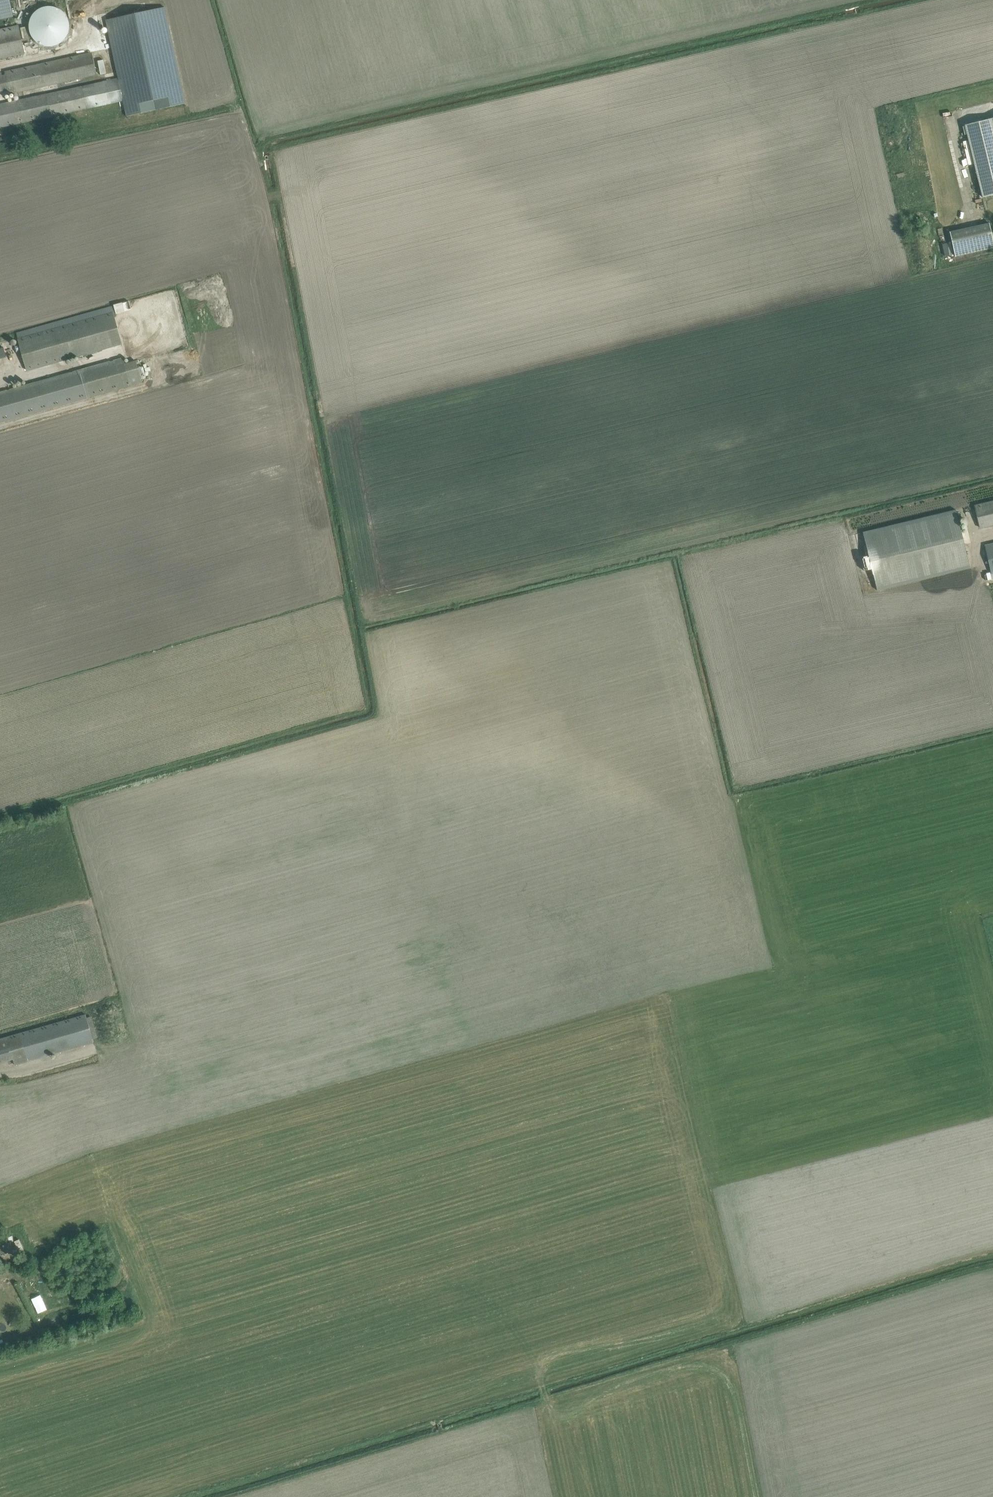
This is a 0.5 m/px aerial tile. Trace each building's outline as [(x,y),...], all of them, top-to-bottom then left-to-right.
[(10,0),(0,0),(0,19),(13,16),(10,0)] [(68,15),(55,5),(38,7),(28,20),(30,37),(43,47),(60,45),(70,32),(68,15)] [(106,20),(127,116),(186,103),(165,7),(106,20)] [(25,54),(19,26),(0,30),(0,59),(25,54)] [(92,52),(0,73),(0,96),(97,75),(92,52)] [(112,104),(107,80),(0,103),(0,129),(112,104)] [(992,195),(992,117),(965,124),(982,197),(992,195)] [(992,248),(992,241),(989,223),(950,232),(956,256),(992,248)] [(948,242),(942,244),(944,256),(950,255),(948,242)] [(123,303),(16,333),(18,339),(27,370),(122,343),(114,314),(129,310),(128,309),(131,308),(129,301),(123,303)] [(136,360),(125,363),(123,357),(0,392),(0,422),(142,381),(136,360)] [(992,526),(992,501),(974,505),(980,529),(992,526)] [(878,590),(970,568),(956,509),(864,531),(869,554),(860,556),(864,570),(873,568),(878,590)] [(992,574),(992,543),(985,545),(992,574)] [(28,1061),(94,1043),(86,1014),(0,1038),(0,1063),(14,1059),(15,1065),(28,1061)] [(21,1254),(25,1253),(19,1238),(14,1240),(0,1247),(0,1264),(21,1254)]
